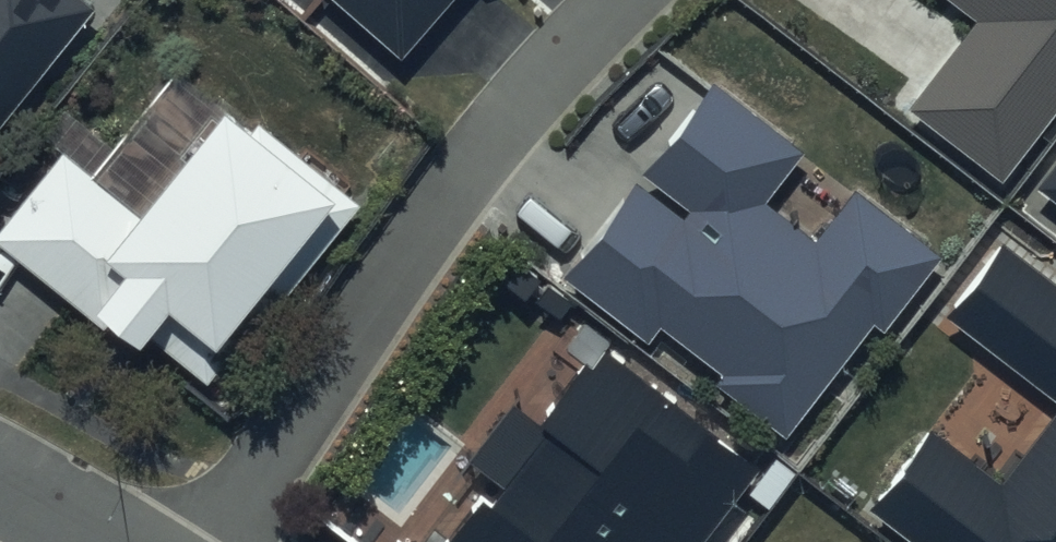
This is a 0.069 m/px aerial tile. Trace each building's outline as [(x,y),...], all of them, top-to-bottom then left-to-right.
[(81,0),(0,0),(0,121),(88,5),(81,0)] [(396,54),(446,0),(337,0),(396,54)] [(977,20),(910,105),(1000,176),(1055,104),(1055,0),(951,0),(977,20)] [(940,258),(848,186),(810,234),(758,193),(793,149),(711,85),(560,277),(643,342),(657,325),(718,374),(713,380),(782,434),(870,321),(883,331),(940,258)] [(223,117),(140,220),(63,158),(0,236),(0,245),(136,353),(150,335),(206,380),(275,295),(284,302),(360,207),(259,126),(250,138),(223,117)] [(1036,189),(1055,204),(1055,164),(1036,189)] [(999,248),(946,318),(1055,401),(1055,291),(999,248)] [(605,353),(544,432),(512,408),(470,462),(497,483),(451,541),(708,541),(762,473),(605,353)] [(1002,484),(931,431),(871,509),(913,541),(1055,541),(1055,414),(1002,484)]
